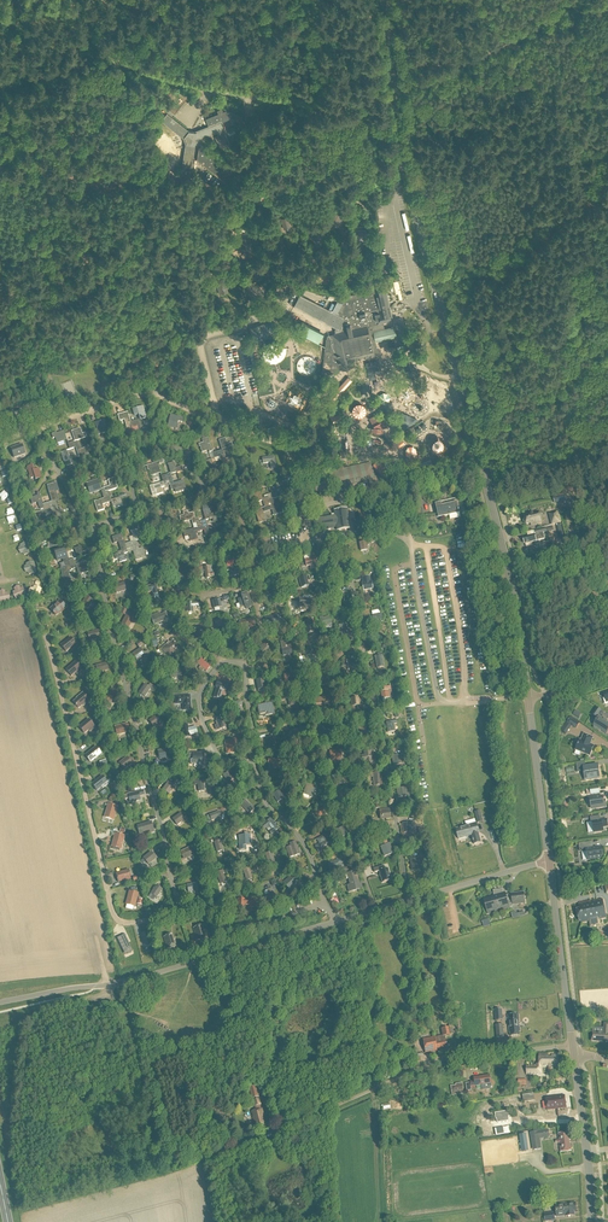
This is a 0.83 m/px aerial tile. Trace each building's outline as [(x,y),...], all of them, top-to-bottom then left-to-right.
[(240,122),(242,117),(230,111),(228,112),(227,110),(223,112),(222,109),(217,111),(219,113),(206,118),(209,126),(195,131),(192,131),(192,132),(189,131),(172,118),(166,114),(161,120),(167,124),(168,123),(184,137),(187,143),(186,151),(184,162),(183,162),(182,169),(190,170),(191,164),(194,144),(199,139),(217,132),(218,134),(225,131),(224,129),(225,129),(222,121),(230,118),(240,122)] [(225,131),(218,134),(222,146),(230,143),(225,131)] [(197,160),(224,182),(232,172),(201,147),(199,148),(197,160)] [(227,165),(233,169),(237,163),(231,159),(227,165)] [(356,198),(364,199),(365,189),(365,187),(362,187),(362,188),(357,188),(356,198)] [(260,197),(252,194),(248,203),(252,204),(253,201),(258,203),(260,197)] [(237,205),(233,208),(238,215),(239,214),(242,218),(249,213),(247,210),(245,212),(244,210),(242,211),(237,205)] [(334,212),(330,222),(338,226),(340,219),(342,220),(343,218),(341,217),(342,215),(338,214),(339,211),(336,210),(335,213),(334,212)] [(279,221),(282,220),(283,228),(290,227),(288,217),(279,219),(279,221)] [(255,228),(255,230),(257,229),(259,237),(266,236),(263,226),(255,228)] [(309,232),(315,242),(319,239),(320,241),(324,239),(318,227),(314,229),(309,232)] [(365,233),(365,229),(356,230),(357,238),(361,238),(365,242),(370,241),(369,232),(365,233)] [(337,244),(342,247),(346,239),(341,236),(337,244)] [(241,240),(241,247),(250,247),(249,237),(244,238),(244,240),(241,240)] [(255,266),(257,273),(268,270),(266,263),(255,266)] [(346,276),(348,274),(355,281),(360,277),(352,268),(344,274),(346,276)] [(317,281),(323,279),(324,283),(330,281),(327,271),(315,275),(317,281)] [(227,281),(225,281),(224,278),(211,281),(212,284),(217,283),(219,294),(227,292),(226,288),(229,287),(227,281)] [(383,322),(393,320),(385,286),(345,295),(336,313),(300,294),(294,306),(335,327),(334,329),(335,333),(326,335),(326,339),(324,338),(320,371),(328,372),(330,372),(333,370),(332,368),(336,368),(336,369),(355,365),(353,359),(376,354),(370,329),(372,328),(373,330),(375,329),(378,328),(384,327),(383,324),(383,322)] [(296,332),(318,343),(323,334),(301,323),(296,332)] [(274,325),(255,330),(257,336),(275,331),(274,325)] [(375,330),(375,329),(373,330),(372,328),(370,329),(376,354),(380,353),(377,340),(380,339),(396,336),(394,326),(375,330)] [(290,356),(286,348),(285,349),(279,338),(262,346),(272,365),(290,356)] [(307,348),(308,343),(297,340),(295,348),(309,352),(310,348),(307,348)] [(262,366),(258,345),(254,345),(258,371),(264,370),(264,366),(262,366)] [(165,371),(163,374),(163,378),(173,379),(173,377),(173,375),(172,374),(173,373),(170,370),(168,373),(165,371)] [(350,376),(331,396),(336,400),(354,380),(350,376)] [(388,394),(383,392),(379,394),(378,399),(380,403),(384,404),(389,402),(390,398),(388,394)] [(357,416),(366,416),(366,404),(354,404),(354,413),(357,413),(357,416)] [(140,420),(146,419),(143,408),(143,407),(133,410),(134,416),(139,415),(140,420)] [(124,420),(127,430),(134,428),(134,426),(135,426),(135,425),(131,426),(130,423),(127,413),(118,416),(119,422),(124,420)] [(174,421),(182,423),(183,418),(170,416),(167,428),(172,429),(177,430),(178,425),(173,424),(174,421)] [(140,420),(130,423),(131,426),(135,425),(137,424),(139,431),(141,437),(150,434),(149,428),(143,430),(140,420)] [(324,428),(328,427),(326,424),(323,426),(320,420),(317,422),(322,433),(325,432),(324,428)] [(99,435),(107,433),(104,421),(96,424),(99,435)] [(126,441),(127,444),(132,443),(129,434),(139,431),(137,424),(135,425),(135,426),(134,426),(134,428),(127,430),(122,431),(125,441),(126,441)] [(72,432),(75,442),(86,438),(85,434),(82,435),(80,429),(72,432)] [(56,433),(51,435),(53,439),(56,438),(56,440),(57,444),(67,440),(64,432),(57,434),(56,433)] [(306,443),(307,446),(310,445),(309,441),(305,443),(302,432),(298,433),(299,436),(294,438),(296,444),(301,442),(302,444),(306,443)] [(408,444),(415,439),(411,433),(404,438),(408,444)] [(200,450),(201,450),(201,451),(202,452),(208,450),(209,453),(212,452),(211,449),(210,444),(208,439),(203,440),(204,443),(199,445),(199,447),(201,447),(201,448),(200,449),(201,449),(200,449),(200,450)] [(219,441),(222,451),(233,448),(232,444),(227,445),(225,440),(226,440),(226,439),(225,439),(219,441)] [(404,443),(401,439),(395,443),(398,447),(404,443)] [(77,452),(79,458),(88,454),(86,449),(81,450),(79,443),(74,444),(74,442),(68,444),(70,450),(75,448),(77,452)] [(14,459),(25,455),(22,445),(11,449),(14,459)] [(412,446),(408,447),(405,451),(406,455),(409,458),(414,457),(417,454),(416,449),(412,446)] [(64,463),(65,463),(66,467),(72,464),(71,460),(69,461),(66,451),(60,453),(64,463)] [(231,458),(225,460),(221,461),(223,467),(233,464),(231,458)] [(263,459),(263,464),(270,463),(271,469),(276,469),(275,458),(263,459)] [(208,472),(209,474),(215,472),(214,470),(213,470),(212,465),(215,464),(214,459),(205,462),(208,472)] [(309,468),(312,471),(317,467),(315,465),(317,463),(315,461),(313,462),(311,461),(304,468),(307,470),(309,468)] [(148,470),(150,476),(160,473),(157,463),(146,466),(147,470),(148,470)] [(168,465),(171,475),(177,473),(176,469),(174,463),(168,465)] [(339,487),(340,493),(353,490),(352,485),(369,481),(370,488),(382,486),(380,476),(374,478),(371,465),(330,474),(333,489),(339,487)] [(34,478),(35,481),(42,479),(39,469),(34,471),(32,466),(26,467),(30,480),(34,478)] [(169,481),(172,491),(181,488),(180,482),(173,484),(171,479),(170,475),(161,477),(163,483),(169,481)] [(101,490),(103,499),(109,497),(108,491),(117,488),(114,478),(107,480),(109,486),(100,489),(101,490)] [(91,492),(101,490),(100,489),(99,483),(96,484),(95,480),(86,483),(87,487),(89,487),(90,492),(91,492)] [(314,485),(316,491),(323,489),(323,490),(327,490),(325,482),(323,483),(323,481),(317,482),(317,484),(314,485)] [(49,490),(53,503),(58,501),(53,484),(47,486),(48,490),(49,490)] [(160,489),(159,484),(153,486),(150,487),(150,490),(152,494),(152,497),(156,496),(162,494),(160,489)] [(270,490),(272,499),(273,499),(284,496),(283,492),(277,493),(276,488),(270,490)] [(259,503),(263,501),(262,499),(261,493),(251,496),(252,502),(258,500),(259,503)] [(44,511),(47,510),(46,504),(45,505),(44,502),(42,503),(40,496),(30,499),(32,504),(37,503),(39,508),(39,507),(40,511),(44,509),(44,511)] [(110,498),(94,503),(97,512),(103,510),(101,505),(111,502),(111,501),(110,498)] [(117,506),(117,508),(123,506),(120,498),(111,501),(111,502),(113,507),(117,506)] [(265,508),(265,509),(271,507),(270,503),(268,504),(266,505),(266,503),(267,503),(267,501),(269,500),(268,498),(262,499),(263,501),(265,508)] [(271,507),(272,510),(273,516),(284,513),(282,507),(276,509),(273,499),(272,499),(269,500),(267,501),(267,503),(266,503),(266,505),(268,504),(270,503),(271,507)] [(441,506),(441,503),(435,504),(438,518),(459,513),(456,502),(441,506)] [(50,509),(52,514),(53,519),(63,516),(61,510),(54,513),(52,508),(50,509),(48,504),(46,504),(47,510),(50,509)] [(259,521),(260,523),(266,522),(265,519),(263,514),(264,514),(264,513),(272,510),(271,507),(265,509),(265,508),(255,511),(258,521),(259,521)] [(47,510),(44,511),(35,514),(38,524),(43,522),(42,517),(44,516),(44,517),(52,514),(50,509),(47,510)] [(203,511),(205,521),(206,521),(211,519),(216,518),(215,514),(210,515),(209,509),(203,511)] [(335,517),(315,520),(317,528),(336,525),(337,531),(350,529),(347,510),(334,511),(335,517)] [(193,525),(196,524),(195,520),(193,514),(188,515),(187,512),(183,514),(184,516),(180,517),(181,523),(191,520),(193,525)] [(523,522),(524,523),(525,524),(526,524),(526,525),(531,524),(531,526),(541,523),(540,520),(541,519),(540,517),(539,516),(538,513),(524,516),(525,519),(524,520),(523,522)] [(550,515),(553,524),(560,522),(558,513),(550,515)] [(203,528),(204,530),(205,535),(203,536),(204,538),(216,535),(214,529),(208,530),(206,521),(205,521),(202,522),(203,525),(204,528),(203,528)] [(188,535),(190,542),(196,540),(195,534),(197,534),(196,531),(202,529),(203,530),(204,530),(203,528),(204,528),(203,525),(199,526),(199,527),(201,527),(201,528),(197,529),(188,532),(184,533),(184,536),(188,535)] [(362,534),(368,532),(366,527),(359,530),(360,530),(357,531),(359,535),(361,534),(362,534)] [(554,531),(553,527),(536,531),(537,535),(528,537),(528,538),(523,539),(525,544),(530,542),(530,543),(535,542),(535,545),(539,544),(539,541),(544,539),(543,534),(554,531)] [(134,542),(136,541),(146,538),(145,534),(139,536),(137,530),(131,532),(134,542)] [(338,533),(329,534),(330,542),(339,541),(338,533)] [(119,542),(121,551),(123,551),(124,551),(126,550),(128,550),(128,548),(129,548),(129,546),(125,548),(125,545),(122,535),(112,538),(114,544),(119,542)] [(132,549),(132,552),(133,552),(135,558),(145,555),(143,550),(137,551),(136,546),(138,546),(136,541),(134,542),(130,543),(125,545),(125,548),(129,546),(131,546),(132,549)] [(359,543),(361,552),(367,550),(366,546),(369,545),(368,541),(359,543)] [(118,559),(120,563),(125,561),(123,555),(132,552),(132,549),(131,546),(129,546),(129,548),(128,548),(128,550),(126,550),(124,551),(123,551),(121,551),(122,551),(117,553),(117,554),(114,555),(115,559),(118,559)] [(89,555),(87,551),(82,553),(80,547),(75,549),(78,559),(89,555)] [(64,563),(65,569),(67,568),(67,569),(70,568),(73,567),(72,564),(71,565),(70,564),(69,564),(68,562),(67,558),(65,552),(55,555),(57,561),(62,559),(64,563)] [(310,554),(303,556),(304,559),(304,558),(306,567),(311,566),(311,568),(314,568),(314,565),(316,565),(315,561),(316,561),(316,558),(311,559),(310,554)] [(230,571),(231,577),(236,576),(235,570),(237,569),(237,566),(234,567),(234,565),(233,565),(232,562),(229,562),(230,566),(229,566),(229,568),(227,568),(227,571),(230,571)] [(64,580),(65,583),(71,581),(70,578),(69,578),(67,573),(71,572),(71,570),(75,569),(74,566),(76,566),(75,563),(73,564),(73,563),(72,563),(72,564),(73,567),(70,568),(67,569),(67,568),(65,569),(66,569),(60,571),(64,580)] [(80,564),(76,566),(79,575),(91,571),(89,565),(86,566),(87,566),(81,568),(80,564)] [(204,568),(206,579),(211,578),(211,577),(214,577),(213,574),(212,566),(209,567),(204,568)] [(332,567),(326,568),(328,577),(338,575),(336,568),(333,569),(332,567)] [(188,576),(178,574),(175,590),(180,591),(182,580),(187,581),(188,576)] [(309,586),(308,582),(310,581),(309,576),(299,579),(301,588),(309,586)] [(369,583),(368,577),(363,578),(364,583),(362,584),(363,590),(372,589),(371,582),(369,583)] [(114,586),(116,594),(128,590),(128,588),(125,589),(124,583),(114,586)] [(152,592),(153,595),(154,595),(154,598),(158,597),(157,594),(158,594),(156,585),(146,587),(147,593),(152,592)] [(270,596),(270,597),(278,595),(278,593),(276,593),(275,589),(265,592),(266,597),(270,596)] [(340,591),(334,592),(335,595),(334,595),(336,602),(340,601),(340,603),(344,602),(342,593),(341,594),(340,591)] [(243,599),(238,600),(240,608),(245,607),(246,608),(251,607),(248,595),(242,597),(243,599)] [(299,607),(308,607),(308,610),(310,610),(311,597),(303,596),(303,597),(302,599),(300,599),(299,607)] [(81,605),(79,607),(81,609),(83,607),(88,610),(93,601),(86,597),(81,605)] [(220,599),(212,601),(214,609),(222,607),(220,599)] [(53,607),(50,610),(56,618),(60,615),(67,609),(60,601),(53,607)] [(187,603),(188,613),(193,612),(192,608),(198,607),(198,608),(200,608),(200,606),(198,606),(197,603),(192,604),(192,603),(187,603)] [(127,611),(123,609),(121,613),(126,616),(121,625),(129,628),(132,623),(133,623),(137,617),(133,615),(131,619),(126,616),(125,615),(127,611)] [(149,617),(153,626),(166,620),(165,616),(164,617),(164,614),(159,616),(158,614),(149,617)] [(273,631),(285,628),(282,616),(271,619),(273,631)] [(320,617),(323,627),(332,624),(330,617),(323,619),(323,617),(320,617)] [(254,627),(252,618),(239,622),(241,632),(249,630),(248,629),(254,627)] [(217,622),(216,620),(214,620),(216,633),(222,631),(220,621),(217,622)] [(303,631),(305,630),(306,635),(313,633),(311,625),(302,628),(303,631)] [(202,638),(200,632),(202,631),(201,628),(191,632),(195,641),(202,638)] [(85,634),(85,636),(88,636),(89,641),(99,639),(97,631),(87,633),(88,633),(85,634)] [(342,633),(344,642),(353,640),(352,631),(342,633)] [(61,646),(66,652),(72,647),(74,648),(77,646),(71,638),(61,646)] [(167,644),(161,649),(165,654),(166,653),(169,657),(172,654),(174,653),(173,652),(177,649),(174,644),(176,643),(174,640),(171,643),(170,642),(169,643),(167,645),(167,644)] [(142,645),(140,642),(137,645),(140,649),(132,655),(137,661),(142,658),(143,659),(149,655),(147,652),(144,654),(139,648),(142,645)] [(258,659),(258,658),(260,660),(260,659),(262,661),(265,658),(264,656),(268,650),(267,649),(268,648),(266,647),(268,645),(265,643),(263,646),(262,645),(260,648),(262,649),(256,656),(258,658),(257,658),(258,659)] [(282,650),(283,656),(290,655),(292,655),(291,648),(293,648),(292,645),(288,645),(289,649),(282,650)] [(380,656),(375,657),(375,658),(374,659),(375,661),(376,661),(377,669),(383,668),(381,657),(380,657),(380,656)] [(199,670),(201,672),(202,672),(204,670),(206,672),(210,667),(201,660),(197,664),(200,667),(199,669),(199,670)] [(353,663),(353,660),(346,661),(349,671),(357,669),(356,662),(353,663)] [(70,675),(71,677),(78,671),(79,673),(82,670),(76,663),(66,671),(68,672),(66,674),(69,676),(70,675)] [(92,667),(93,670),(96,669),(97,673),(100,672),(104,671),(105,672),(108,671),(107,663),(92,667)] [(180,672),(179,668),(172,670),(173,674),(170,675),(171,680),(182,677),(180,672)] [(297,675),(285,677),(286,684),(297,682),(297,675)] [(314,678),(315,681),(316,681),(317,687),(319,687),(320,687),(320,686),(324,686),(323,677),(314,678)] [(264,679),(256,680),(258,691),(265,689),(264,679)] [(214,698),(219,700),(223,690),(226,691),(228,685),(217,682),(215,687),(217,688),(214,698)] [(150,689),(152,686),(150,684),(148,687),(144,685),(138,693),(145,698),(151,689),(150,689)] [(391,693),(391,689),(386,690),(386,691),(381,692),(382,700),(389,698),(392,698),(391,693)] [(107,701),(109,704),(117,698),(112,692),(105,697),(103,696),(99,699),(103,704),(107,701)] [(73,703),(78,709),(85,703),(86,705),(89,702),(83,694),(77,699),(77,700),(73,703)] [(351,697),(352,708),(360,707),(359,695),(351,697)] [(189,697),(176,698),(176,704),(183,703),(184,705),(183,706),(183,711),(188,710),(190,710),(189,697)] [(295,705),(296,712),(303,711),(300,698),(289,700),(290,706),(295,705)] [(328,698),(315,699),(316,711),(324,710),(323,705),(329,704),(328,698)] [(232,708),(234,711),(236,709),(236,710),(237,710),(238,712),(241,710),(239,707),(242,705),(239,701),(228,708),(230,710),(232,708)] [(272,703),(257,706),(257,707),(258,707),(259,714),(265,713),(266,716),(274,714),(274,715),(275,715),(272,703)] [(597,708),(594,713),(598,716),(599,715),(603,717),(605,714),(597,708)] [(149,721),(153,728),(164,719),(163,718),(160,720),(157,715),(149,721)] [(216,720),(220,730),(227,727),(223,717),(216,720)] [(593,728),(599,732),(600,731),(607,735),(607,733),(607,723),(600,717),(594,726),(594,727),(593,728)] [(570,718),(567,723),(561,732),(565,735),(571,726),(576,729),(579,724),(570,718)] [(95,728),(89,720),(79,728),(84,734),(91,729),(92,730),(95,728)] [(396,724),(396,722),(386,723),(388,733),(395,732),(394,725),(396,724)] [(126,729),(125,725),(115,728),(112,729),(113,732),(116,731),(117,736),(126,733),(125,729),(126,729)] [(293,731),(294,737),(295,737),(296,741),(300,740),(299,736),(308,733),(306,725),(302,726),(303,728),(293,731)] [(190,738),(189,735),(197,734),(195,728),(188,730),(187,726),(180,728),(183,739),(190,738)] [(361,731),(357,732),(358,738),(362,737),(363,741),(367,741),(365,729),(361,730),(361,731)] [(266,739),(268,747),(275,746),(273,739),(276,739),(274,734),(271,735),(271,737),(266,739)] [(575,751),(590,756),(594,746),(592,746),(592,745),(590,746),(589,744),(591,743),(593,738),(584,735),(581,741),(580,741),(575,751)] [(225,742),(228,754),(234,752),(233,747),(237,746),(236,740),(225,742)] [(96,748),(85,756),(90,763),(101,754),(96,748)] [(170,758),(169,753),(171,753),(171,749),(168,750),(158,752),(159,756),(160,756),(161,760),(170,758)] [(341,755),(341,752),(341,751),(330,752),(330,761),(339,761),(339,755),(341,755)] [(361,758),(362,762),(366,762),(367,765),(371,764),(370,761),(371,761),(370,756),(369,753),(365,753),(365,757),(361,758)] [(201,761),(201,764),(204,763),(204,754),(192,754),(192,761),(201,761)] [(399,763),(399,765),(401,764),(400,759),(403,758),(402,755),(392,757),(393,764),(399,763)] [(302,757),(303,766),(311,765),(310,756),(302,757)] [(117,765),(119,767),(121,766),(124,770),(132,764),(127,758),(117,765)] [(283,765),(286,765),(286,761),(273,760),(272,768),(283,769),(283,765)] [(600,779),(598,766),(583,768),(585,781),(600,779)] [(233,779),(228,773),(223,776),(228,783),(233,779)] [(381,773),(371,774),(371,778),(373,778),(374,786),(375,786),(375,787),(380,787),(380,786),(382,786),(381,773)] [(334,784),(335,787),(337,787),(337,785),(344,783),(342,774),(334,776),(336,783),(334,784)] [(112,782),(110,779),(106,782),(102,777),(92,785),(97,791),(103,786),(104,788),(112,782)] [(162,790),(169,795),(173,789),(175,791),(180,783),(176,780),(173,786),(168,782),(162,790)] [(198,785),(198,792),(204,792),(203,781),(193,782),(194,785),(198,785)] [(308,798),(314,797),(313,794),(314,791),(316,792),(317,789),(306,785),(303,795),(308,796),(308,798)] [(396,790),(398,798),(409,796),(408,788),(396,790)] [(129,799),(130,803),(139,801),(138,797),(144,795),(143,791),(124,796),(125,800),(129,799)] [(279,794),(274,796),(277,803),(285,799),(280,791),(278,792),(279,794)] [(330,798),(336,807),(340,804),(334,795),(330,798)] [(603,800),(603,797),(591,799),(592,810),(606,808),(605,801),(603,801),(603,800)] [(240,805),(249,815),(254,809),(250,805),(249,806),(245,801),(244,802),(242,800),(239,803),(241,805),(240,805)] [(109,805),(105,818),(113,820),(117,808),(109,805)] [(318,819),(322,816),(325,820),(322,822),(325,826),(333,821),(330,817),(331,816),(328,812),(327,812),(324,808),(315,814),(318,819)] [(390,811),(390,809),(389,809),(379,810),(380,816),(382,815),(382,820),(391,819),(390,811)] [(210,818),(211,821),(221,818),(219,812),(209,815),(207,816),(208,819),(210,818)] [(475,813),(478,823),(483,822),(480,812),(475,813)] [(184,818),(180,814),(172,819),(177,826),(185,820),(187,819),(186,817),(184,818)] [(590,818),(591,823),(592,823),(594,833),(603,832),(603,828),(607,827),(607,820),(600,821),(600,816),(590,818)] [(269,832),(271,835),(278,829),(270,819),(262,826),(264,830),(268,826),(271,830),(269,832)] [(137,827),(140,835),(143,834),(142,832),(149,830),(150,833),(154,832),(151,822),(137,827)] [(415,828),(414,822),(402,824),(404,834),(412,832),(411,829),(415,828)] [(479,835),(480,834),(477,824),(456,829),(459,840),(472,836),(474,845),(481,843),(479,835)] [(345,827),(337,830),(341,838),(348,835),(348,833),(349,833),(348,830),(346,831),(345,827)] [(115,834),(112,847),(121,849),(124,837),(115,834)] [(316,847),(319,853),(326,849),(324,846),(329,843),(327,838),(325,839),(323,836),(317,840),(319,845),(316,847)] [(214,843),(217,853),(222,851),(220,841),(218,842),(217,839),(214,840),(215,843),(214,843)] [(286,849),(289,858),(299,855),(295,844),(293,845),(292,843),(290,844),(291,847),(286,849)] [(385,846),(381,848),(384,857),(392,854),(392,853),(389,844),(385,846)] [(580,852),(582,853),(587,852),(588,861),(601,859),(603,856),(602,848),(593,849),(593,844),(585,845),(585,844),(579,844),(580,852)] [(183,856),(185,860),(193,856),(191,851),(194,850),(193,847),(190,848),(180,853),(182,857),(183,856)] [(268,854),(265,855),(269,864),(274,862),(270,850),(267,851),(268,854)] [(146,862),(148,865),(156,859),(151,853),(143,859),(144,859),(142,861),(144,864),(146,862)] [(343,867),(343,866),(341,859),(336,860),(337,863),(329,865),(329,866),(328,866),(329,869),(330,869),(331,872),(339,870),(338,868),(342,867),(343,867)] [(414,869),(417,868),(417,870),(419,870),(417,860),(410,861),(411,869),(413,869),(414,869)] [(380,872),(383,883),(392,880),(388,869),(385,870),(384,866),(374,869),(375,873),(380,872)] [(246,879),(244,880),(245,882),(247,882),(246,881),(252,879),(249,869),(243,870),(246,879)] [(348,872),(349,874),(347,874),(347,875),(345,876),(346,880),(349,879),(350,885),(347,886),(349,892),(349,893),(363,889),(361,884),(359,885),(355,870),(348,872)] [(116,874),(118,883),(131,880),(128,871),(116,874)] [(216,874),(221,884),(226,882),(222,874),(224,874),(223,871),(216,874)] [(294,875),(284,883),(289,890),(296,884),(293,879),(295,877),(294,875)] [(187,886),(188,893),(201,890),(201,887),(198,888),(197,883),(187,886)] [(149,897),(151,899),(153,896),(156,899),(162,890),(156,886),(150,894),(149,897)] [(273,894),(271,889),(268,891),(268,890),(267,890),(268,895),(265,896),(268,903),(275,900),(274,895),(274,894),(273,894)] [(483,900),(487,915),(509,908),(509,905),(525,903),(524,894),(506,896),(506,894),(503,895),(502,891),(494,892),(494,897),(483,900)] [(129,892),(126,905),(135,907),(138,894),(129,892)] [(238,909),(244,909),(244,905),(250,906),(250,909),(254,909),(255,901),(254,901),(254,900),(238,900),(238,909)] [(603,900),(578,905),(579,910),(576,911),(579,922),(581,921),(582,924),(590,922),(589,920),(597,918),(598,920),(606,919),(603,900)] [(482,921),(484,928),(490,926),(489,919),(482,921)] [(202,926),(193,929),(197,941),(206,938),(204,932),(203,932),(202,926)] [(153,947),(149,933),(140,935),(144,949),(153,947)] [(133,951),(125,935),(117,939),(122,949),(124,948),(127,954),(133,951)] [(172,935),(164,938),(167,950),(177,947),(175,941),(174,941),(172,935)] [(519,1015),(508,1016),(509,1024),(509,1023),(510,1028),(509,1028),(510,1034),(511,1034),(511,1037),(519,1036),(519,1032),(520,1032),(520,1027),(519,1027),(519,1023),(519,1015)] [(604,1024),(604,1029),(593,1028),(593,1032),(592,1032),(592,1033),(591,1042),(602,1042),(607,1043),(607,1024),(604,1024)] [(502,1025),(495,1025),(496,1037),(503,1037),(502,1025)] [(436,1052),(445,1050),(444,1048),(446,1047),(445,1042),(444,1037),(450,1036),(449,1028),(441,1030),(442,1037),(434,1039),(434,1038),(423,1041),(425,1054),(430,1053),(430,1052),(432,1052),(432,1053),(436,1052)] [(537,1063),(536,1064),(536,1065),(526,1065),(526,1074),(541,1074),(541,1066),(552,1066),(552,1068),(559,1068),(559,1058),(557,1058),(557,1056),(552,1056),(552,1058),(548,1058),(548,1054),(539,1054),(538,1063),(537,1063)] [(491,1077),(490,1077),(490,1076),(474,1079),(474,1082),(470,1083),(471,1090),(476,1089),(475,1087),(483,1085),(483,1089),(491,1088),(492,1087),(490,1079),(491,1079),(491,1077)] [(255,1086),(248,1088),(251,1100),(258,1098),(255,1086)] [(534,1101),(533,1094),(523,1095),(524,1102),(534,1101)] [(547,1106),(547,1111),(566,1109),(565,1096),(546,1099),(546,1102),(547,1106)] [(254,1120),(256,1127),(263,1126),(262,1124),(264,1123),(262,1115),(263,1115),(261,1109),(260,1110),(259,1106),(260,1106),(259,1100),(252,1101),(254,1108),(255,1108),(255,1111),(250,1112),(252,1120),(254,1120)] [(511,1117),(510,1111),(495,1114),(496,1119),(497,1119),(498,1123),(509,1122),(508,1117),(511,1117)] [(532,1133),(534,1150),(541,1149),(540,1139),(550,1138),(549,1131),(532,1133)] [(559,1135),(561,1152),(571,1151),(570,1144),(569,1144),(569,1140),(570,1140),(570,1136),(568,1136),(568,1134),(559,1135)] [(577,1211),(576,1203),(556,1206),(556,1207),(557,1218),(566,1217),(566,1218),(575,1217),(575,1212),(577,1211)] [(545,1221),(555,1221),(554,1212),(543,1213),(545,1221)]
